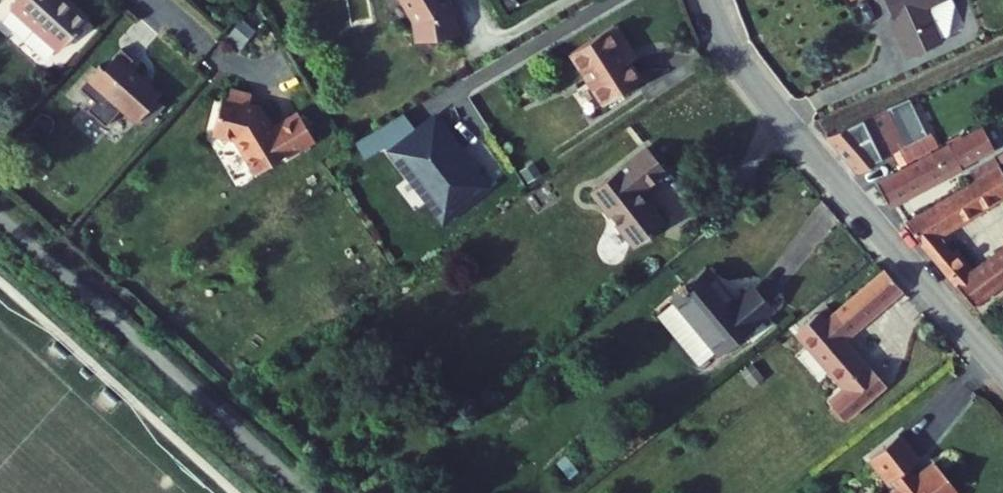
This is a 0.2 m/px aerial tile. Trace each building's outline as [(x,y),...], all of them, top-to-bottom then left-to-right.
[(67,0),(4,0),(51,43),(80,12),(67,0)] [(409,17),(413,38),(452,32),(449,4),(446,0),(399,0),(409,17)] [(908,53),(944,39),(931,6),(947,0),(892,0),(899,16),(894,18),(908,53)] [(619,15),(574,41),(606,95),(645,73),(623,35),(629,31),(619,15)] [(111,105),(126,118),(151,91),(119,61),(124,56),(112,45),(94,63),(91,60),(70,82),(85,96),(77,105),(96,121),(111,105)] [(226,93),(221,130),(243,131),(262,163),(293,144),(294,146),(320,132),(315,124),(318,122),(312,111),(309,113),(304,105),(278,120),(266,98),(256,97),(257,88),(235,85),(234,94),(226,93)] [(898,93),(823,123),(857,161),(892,144),(903,163),(941,144),(930,124),(917,131),(898,93)] [(388,150),(417,128),(405,113),(355,143),(365,159),(385,148),(388,150)] [(417,128),(388,150),(443,221),(492,183),(436,113),(417,128)] [(981,124),(991,145),(996,142),(986,122),(981,124)] [(878,175),(888,195),(991,145),(981,124),(941,144),(903,163),(878,175)] [(654,145),(598,187),(643,246),(673,223),(645,187),(671,167),(654,145)] [(912,209),(926,235),(974,294),(1002,276),(1002,239),(976,257),(961,238),(958,241),(940,219),(1002,186),(1002,160),(912,209)] [(726,303),(701,271),(664,299),(708,354),(764,309),(747,287),(726,303)] [(901,291),(886,273),(824,323),(817,314),(796,331),(845,390),(827,405),(842,422),(884,387),(870,370),(866,373),(840,341),(901,291)] [(914,461),(894,437),(865,460),(886,485),(914,461)] [(933,466),(900,492),(956,492),(933,466)]
